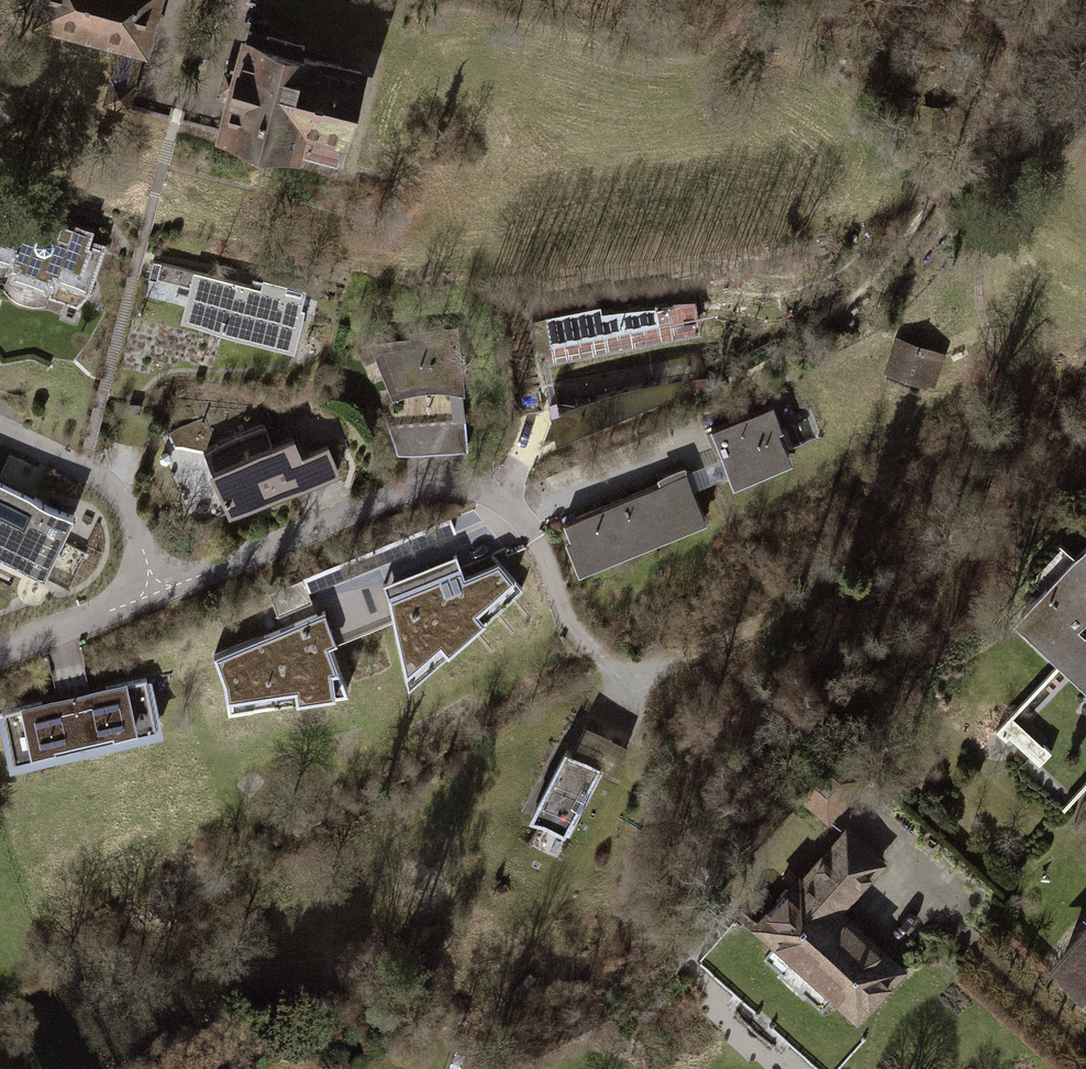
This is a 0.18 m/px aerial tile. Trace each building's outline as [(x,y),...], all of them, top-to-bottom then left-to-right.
[(31,26),(151,57),(166,0),(37,0),(31,26)] [(372,71),(243,39),(220,131),(349,164),(372,71)] [(142,92),(112,85),(105,117),(135,124),(142,92)] [(14,203),(10,214),(0,211),(0,263),(14,268),(8,283),(56,300),(62,284),(92,294),(109,246),(94,241),(98,231),(14,203)] [(251,287),(155,264),(150,286),(185,294),(178,324),(296,353),(311,291),(254,277),(251,287)] [(603,306),(536,318),(544,362),(703,333),(698,301),(604,311),(603,306)] [(384,390),(388,400),(420,391),(460,397),(453,331),(405,335),(405,341),(367,342),(384,390)] [(947,351),(895,334),(883,371),(935,387),(947,351)] [(388,400),(384,390),(375,390),(378,413),(393,454),(463,449),(460,397),(420,391),(388,400)] [(775,402),(706,428),(729,488),(793,463),(780,429),(785,427),(775,402)] [(275,446),(265,422),(203,446),(231,518),(343,473),(332,444),(304,455),(296,437),(275,446)] [(660,485),(562,523),(581,574),(710,525),(687,466),(657,477),(660,485)] [(0,485),(0,558),(46,579),(74,518),(0,485)] [(302,577),(303,578),(309,592),(456,532),(450,517),(302,577)] [(383,583),(388,596),(461,566),(456,553),(383,583)] [(461,566),(388,596),(408,684),(522,588),(493,553),(461,566)] [(309,592),(303,578),(267,593),(277,613),(261,619),(266,633),(214,655),(223,681),(228,708),(348,689),(309,592)] [(1075,684),(1085,672),(1085,592),(1035,646),(1075,684)] [(1075,684),(1085,694),(1085,672),(1075,684)] [(91,755),(167,736),(152,674),(75,693),(91,755)] [(91,755),(75,693),(0,712),(0,718),(14,774),(91,755)] [(568,749),(530,819),(565,838),(603,768),(615,775),(637,733),(594,710),(572,751),(568,749)] [(1000,728),(1041,763),(1055,748),(1013,712),(1000,728)] [(883,955),(845,920),(894,867),(851,828),(755,932),(776,951),(769,958),(828,1012),(835,1005),(863,1030),(913,976),(886,952),(883,955)] [(1054,967),(1085,996),(1085,931),(1054,967)]
